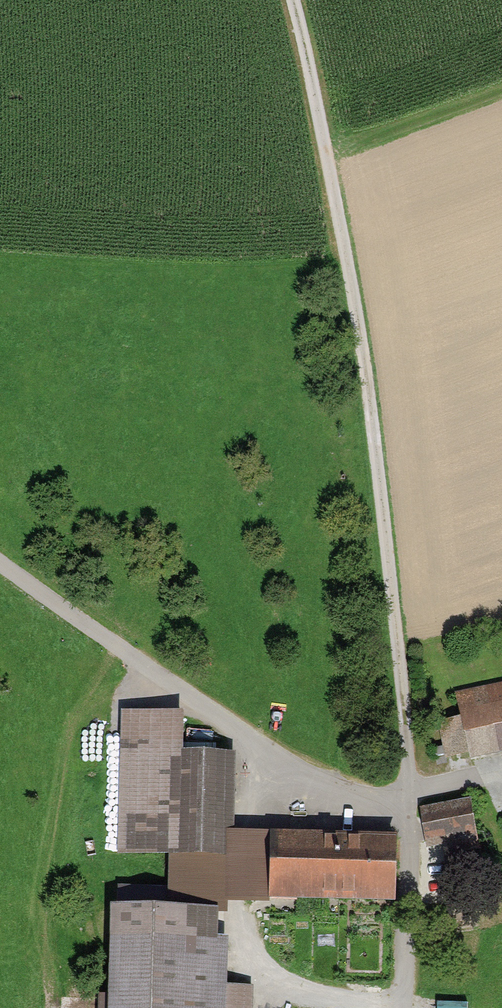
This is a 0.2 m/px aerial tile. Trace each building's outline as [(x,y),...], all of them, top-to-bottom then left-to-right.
[(466,760),(501,753),(501,686),(453,696),(466,760)] [(118,716),(115,858),(163,859),(162,910),(105,908),(103,1007),(247,1007),(247,989),(223,989),(224,903),(389,906),(391,838),(381,837),(226,834),(227,759),(179,758),(179,717),(118,716)] [(467,802),(417,811),(418,816),(425,853),(475,843),(467,802)]
